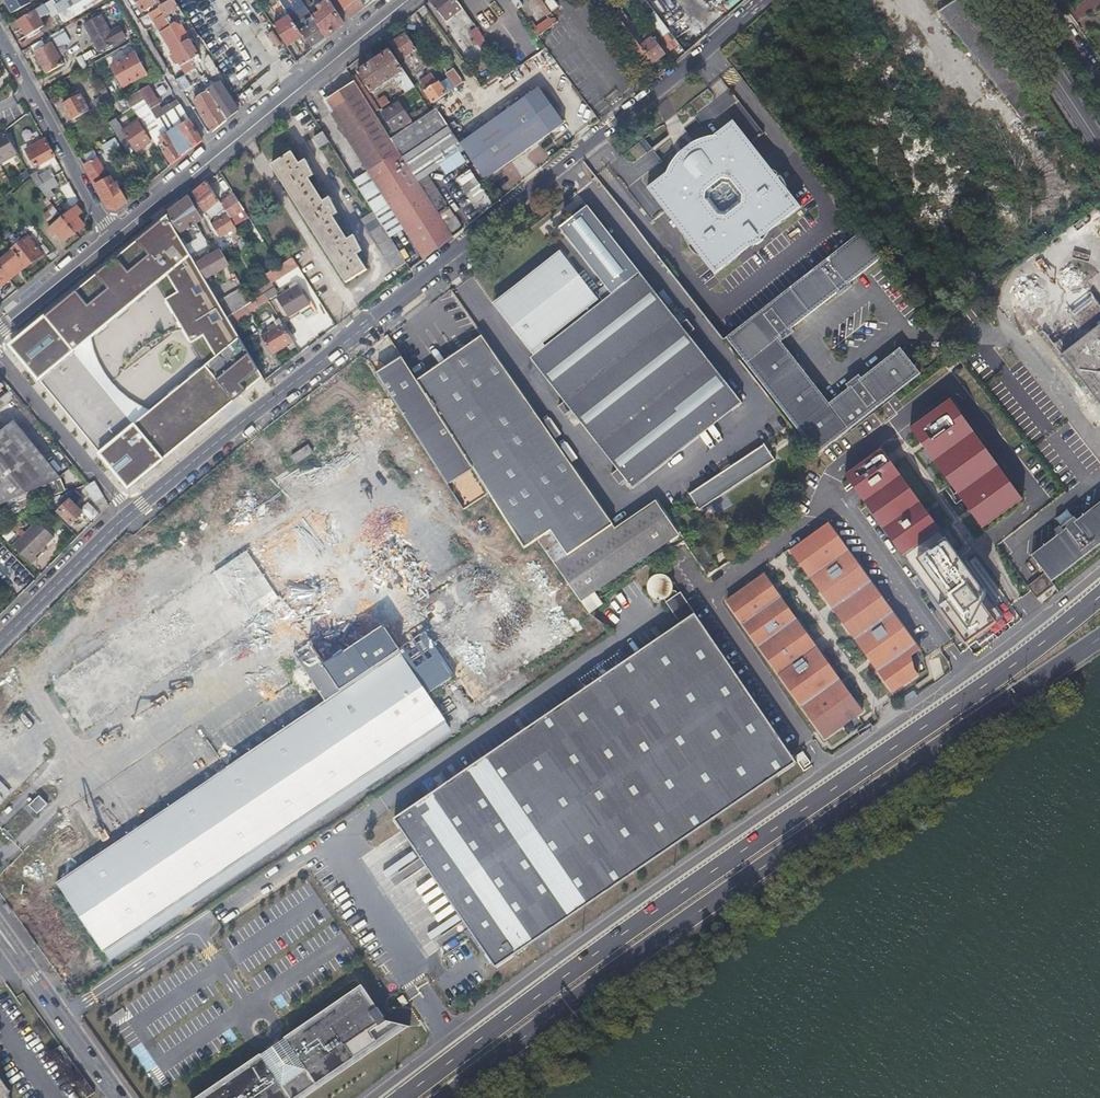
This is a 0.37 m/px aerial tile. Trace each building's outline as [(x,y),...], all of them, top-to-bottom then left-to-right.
[(13,14),(31,3),(30,0),(5,0),(13,14)] [(52,0),(50,0),(45,3),(48,9),(47,9),(49,13),(52,17),(60,12),(55,5),(52,0)] [(55,5),(60,12),(65,21),(100,0),(64,0),(55,5)] [(159,7),(170,0),(135,0),(143,13),(157,4),(159,7)] [(159,7),(164,14),(167,19),(167,20),(170,19),(168,15),(178,8),(173,0),(170,0),(159,7)] [(312,17),(326,39),(345,24),(328,0),(327,0),(318,7),(321,11),(312,17)] [(361,0),(338,0),(351,19),(366,7),(361,0)] [(457,0),(430,0),(428,2),(446,24),(464,10),(457,0)] [(472,0),(457,0),(464,10),(470,18),(476,27),(506,69),(516,62),(481,13),(475,17),(469,8),(474,4),(472,0)] [(518,10),(511,0),(503,0),(506,5),(500,9),(523,42),(513,50),(523,63),(546,47),(538,37),(529,24),(518,10)] [(518,10),(523,6),(519,0),(511,0),(518,10)] [(518,10),(529,24),(533,21),(537,28),(543,23),(549,18),(535,0),(519,0),(523,6),(518,10)] [(549,18),(543,23),(537,28),(533,21),(529,24),(538,37),(558,22),(542,0),(535,0),(549,18)] [(612,0),(606,0),(617,14),(620,18),(626,26),(631,22),(625,13),(624,14),(612,0)] [(895,4),(892,0),(875,0),(883,12),(895,4)] [(1028,114),(1035,109),(963,0),(955,0),(937,12),(1021,119),(1028,114)] [(16,21),(21,29),(26,37),(45,26),(40,18),(49,13),(47,9),(48,9),(45,3),(40,7),(16,21)] [(159,7),(148,14),(152,21),(164,14),(159,7)] [(656,11),(649,16),(670,51),(678,46),(656,11)] [(620,18),(617,14),(609,20),(612,23),(620,18)] [(125,37),(122,32),(119,26),(110,31),(101,15),(84,24),(100,51),(125,37)] [(287,47),(302,37),(289,16),(283,20),(274,27),(287,47)] [(472,29),(476,27),(470,18),(463,24),(467,30),(471,28),(472,29)] [(635,39),(626,26),(620,18),(612,23),(645,67),(653,62),(641,47),(635,39)] [(626,26),(635,39),(641,35),(631,22),(626,26)] [(171,27),(174,31),(192,61),(196,59),(200,57),(182,26),(174,23),(171,25),(171,27)] [(162,33),(164,37),(176,56),(172,58),(176,65),(180,63),(187,75),(197,69),(192,61),(174,31),(171,27),(162,33)] [(651,39),(646,43),(641,47),(653,62),(654,63),(666,54),(647,29),(645,31),(651,39)] [(65,51),(64,48),(62,45),(69,42),(62,30),(49,37),(51,42),(34,52),(46,73),(63,64),(58,55),(65,51)] [(266,37),(278,47),(283,42),(271,32),(266,37)] [(413,52),(417,59),(421,65),(425,62),(406,35),(392,45),(403,60),(413,52)] [(739,48),(736,44),(732,40),(721,50),(727,58),(739,48)] [(395,76),(401,84),(406,92),(414,86),(390,51),(358,73),(371,92),(395,76)] [(146,74),(140,63),(134,53),(111,66),(123,87),(146,74)] [(201,67),(196,59),(192,61),(197,69),(201,67)] [(220,73),(216,66),(212,59),(204,64),(213,78),(220,73)] [(653,62),(645,67),(651,75),(659,69),(654,63),(653,62)] [(374,113),(351,77),(346,68),(318,91),(370,172),(426,258),(453,237),(451,233),(445,224),(403,158),(390,138),(374,113)] [(202,79),(197,69),(187,75),(176,81),(182,91),(202,79)] [(456,87),(460,85),(463,82),(456,72),(450,77),(456,87)] [(436,78),(435,76),(434,74),(420,84),(425,91),(440,81),(442,80),(440,76),(436,78)] [(355,75),(351,77),(374,113),(379,110),(355,75)] [(209,90),(210,91),(227,120),(238,111),(220,83),(209,90)] [(164,84),(157,89),(162,98),(169,93),(164,84)] [(180,103),(179,101),(177,99),(161,109),(158,104),(159,103),(147,86),(138,91),(142,97),(156,119),(159,118),(158,117),(180,103)] [(539,87),(460,144),(485,180),(565,122),(539,87)] [(77,90),(74,91),(71,93),(73,97),(63,102),(72,120),(89,110),(77,90)] [(129,104),(142,97),(138,91),(125,98),(129,104)] [(227,120),(210,91),(195,100),(211,129),(213,132),(227,120)] [(114,104),(113,102),(108,92),(93,100),(100,112),(114,104)] [(124,96),(113,102),(114,104),(117,109),(120,115),(132,108),(129,104),(125,98),(124,96)] [(378,101),(380,104),(382,108),(389,103),(385,96),(378,101)] [(381,114),(395,135),(412,124),(398,102),(381,114)] [(177,129),(191,121),(180,103),(158,117),(159,118),(161,121),(158,122),(166,134),(167,136),(168,137),(169,136),(178,131),(177,129)] [(415,114),(418,120),(431,111),(429,108),(428,105),(415,114)] [(395,135),(390,138),(403,158),(449,127),(436,108),(431,111),(418,120),(412,124),(395,135)] [(128,139),(132,146),(135,152),(151,143),(139,121),(122,129),(116,117),(108,122),(121,143),(128,139)] [(666,173),(647,189),(690,244),(688,246),(695,256),(697,254),(714,276),(740,255),(736,251),(751,240),(754,244),(756,247),(763,241),(760,239),(757,235),(772,223),(775,227),(801,206),(783,184),(786,183),(779,174),(777,176),(733,120),(714,135),(705,138),(702,139),(697,142),(691,146),(689,145),(680,152),(682,153),(677,157),(671,164),(669,169),(666,173)] [(169,136),(183,156),(203,140),(191,121),(177,129),(178,131),(169,136)] [(0,134),(0,164),(19,154),(6,131),(0,134)] [(320,147),(325,144),(329,141),(323,132),(314,138),(320,147)] [(171,166),(183,156),(169,136),(168,137),(167,136),(166,134),(162,136),(165,142),(162,144),(166,149),(164,151),(171,166)] [(46,139),(36,145),(26,150),(35,166),(55,155),(46,139)] [(123,150),(118,140),(104,148),(110,158),(123,150)] [(1053,142),(1043,148),(1054,165),(1064,159),(1053,142)] [(324,200),(316,189),(309,177),(314,174),(307,159),(300,163),(293,152),(272,166),(312,227),(347,283),(368,269),(358,253),(363,250),(354,235),(348,239),(333,215),(339,212),(330,196),(324,200)] [(342,155),(339,157),(377,215),(378,215),(404,256),(406,254),(381,215),(381,213),(359,179),(357,179),(342,155)] [(119,187),(121,186),(123,185),(121,181),(113,185),(98,157),(84,165),(108,208),(116,211),(127,201),(119,187)] [(465,160),(459,164),(453,168),(459,177),(457,178),(481,214),(494,204),(465,160)] [(52,177),(53,177),(55,176),(50,169),(37,176),(36,174),(32,176),(37,186),(52,177)] [(220,176),(209,182),(214,190),(225,184),(220,176)] [(57,185),(52,177),(37,186),(43,193),(57,185)] [(205,212),(212,207),(220,201),(207,182),(193,194),(199,203),(205,212)] [(229,215),(232,220),(246,211),(235,194),(221,203),(229,215)] [(170,217),(170,218),(179,232),(187,246),(204,235),(198,224),(204,220),(191,196),(170,217)] [(64,218),(76,233),(85,225),(79,218),(85,214),(78,206),(64,218)] [(374,211),(367,215),(361,219),(393,270),(406,262),(374,211)] [(231,231),(235,236),(238,240),(243,237),(232,220),(229,215),(214,225),(222,238),(231,231)] [(455,217),(445,224),(451,233),(462,226),(455,217)] [(78,293),(12,346),(42,382),(92,340),(169,276),(180,293),(168,300),(193,343),(205,335),(219,357),(152,412),(102,454),(131,490),(263,379),(168,218),(142,240),(154,256),(132,274),(119,259),(101,274),(113,289),(91,308),(78,293)] [(66,241),(76,233),(64,218),(48,231),(54,238),(60,233),(66,241)] [(757,235),(760,239),(775,227),(772,223),(757,235)] [(881,257),(861,231),(726,339),(816,456),(920,375),(900,349),(857,382),(871,400),(864,406),(850,388),(828,405),(778,340),(780,338),(766,320),(774,314),(788,332),(839,291),(824,273),(832,267),(846,285),(881,257)] [(217,235),(216,236),(214,237),(221,250),(225,248),(217,235)] [(17,253),(26,266),(28,267),(44,254),(31,238),(15,251),(17,253)] [(736,251),(740,255),(754,244),(751,240),(736,251)] [(197,264),(206,279),(230,265),(221,250),(197,264)] [(492,303),(530,352),(598,299),(594,294),(605,285),(601,280),(596,284),(583,266),(576,271),(560,251),(492,303)] [(10,279),(26,266),(17,253),(0,267),(10,279)] [(294,257),(280,266),(267,275),(271,281),(272,282),(299,265),(294,257)] [(1099,402),(1099,298),(1074,262),(1058,274),(1051,265),(1027,282),(1034,293),(1026,299),(1099,402)] [(10,279),(0,267),(0,287),(10,279)] [(846,285),(832,267),(824,273),(839,291),(846,285)] [(716,394),(723,404),(730,413),(742,404),(639,271),(529,357),(631,489),(698,439),(683,419),(716,394)] [(261,288),(264,293),(275,287),(272,282),(271,281),(261,288)] [(289,316),(300,310),(310,304),(305,295),(298,283),(277,295),(289,316)] [(244,306),(252,301),(244,289),(220,303),(227,316),(244,306)] [(264,293),(252,301),(244,306),(248,312),(258,306),(268,300),(264,293)] [(244,306),(227,316),(232,325),(249,314),(248,312),(244,306)] [(266,310),(260,315),(266,323),(272,318),(266,310)] [(766,320),(780,338),(788,332),(774,314),(766,320)] [(283,324),(273,329),(263,335),(273,353),(293,341),(287,330),(283,324)] [(293,341),(296,345),(304,341),(295,325),(287,330),(293,341)] [(551,559),(610,522),(561,450),(528,404),(483,337),(418,378),(489,492),(524,547),(537,538),(551,559)] [(102,369),(92,340),(42,382),(102,454),(152,412),(135,403),(115,387),(102,369)] [(403,355),(377,371),(464,508),(489,492),(418,378),(403,355)] [(871,400),(857,382),(850,388),(864,406),(871,400)] [(698,439),(730,413),(723,404),(716,394),(683,419),(698,439)] [(959,398),(914,427),(983,531),(1028,502),(959,398)] [(28,494),(62,479),(16,422),(0,435),(0,506),(28,494)] [(775,460),(764,443),(688,494),(700,511),(775,460)] [(852,473),(968,655),(1017,624),(956,529),(946,535),(891,448),(852,473)] [(278,473),(284,469),(273,449),(267,453),(278,473)] [(302,450),(284,462),(289,470),(307,458),(302,450)] [(917,450),(906,452),(909,467),(920,464),(917,450)] [(1060,498),(1063,496),(1065,494),(1053,478),(1048,482),(1060,498)] [(94,502),(103,496),(94,482),(89,484),(85,488),(94,502)] [(43,505),(47,508),(50,511),(63,500),(59,497),(43,505)] [(58,512),(64,518),(71,524),(81,513),(69,501),(58,512)] [(610,522),(551,559),(572,591),(581,604),(592,598),(683,540),(656,501),(613,528),(610,522)] [(1052,582),(1099,545),(1099,504),(1032,556),(1045,572),(1052,582)] [(56,877),(105,956),(458,738),(430,693),(458,676),(480,712),(529,682),(521,670),(578,635),(535,565),(451,617),(441,601),(419,614),(372,537),(340,557),(313,515),(48,679),(82,734),(87,731),(91,736),(169,688),(161,677),(268,611),(329,708),(56,877)] [(920,650),(915,644),(830,518),(789,547),(865,653),(893,693),(918,676),(914,671),(911,656),(920,650)] [(33,565),(36,562),(39,558),(37,556),(55,538),(38,521),(13,545),(33,565)] [(764,571),(729,595),(728,596),(726,597),(785,679),(824,735),(818,739),(829,754),(873,723),(834,669),(764,571)] [(496,968),(795,762),(681,590),(676,594),(674,591),(670,591),(671,590),(671,586),(671,584),(670,581),(669,579),(667,576),(665,575),(663,574),(659,573),(655,573),(653,573),(651,574),(648,576),(647,578),(645,580),(644,583),(644,585),(644,586),(644,589),(645,592),(646,594),(647,596),(649,597),(651,599),(653,600),(655,600),(658,600),(662,600),(678,624),(394,819),(496,968)] [(1037,599),(1029,589),(1022,596),(1034,611),(1042,606),(1037,599)] [(100,596),(86,603),(92,616),(106,609),(100,596)] [(66,637),(74,629),(70,624),(61,631),(66,637)] [(803,752),(795,757),(802,769),(810,765),(803,752)] [(177,760),(166,765),(168,771),(180,766),(177,760)] [(40,795),(29,805),(38,814),(48,804),(40,795)] [(405,1025),(387,1021),(378,1007),(375,1010),(361,990),(288,1041),(291,1047),(268,1063),(264,1057),(205,1097),(306,1097),(410,1026),(405,1025)] [(80,1083),(87,1079),(75,1063),(68,1067),(80,1083)] [(10,1094),(7,1089),(10,1085),(0,1071),(0,1097),(8,1097),(10,1094)] [(87,1094),(91,1091),(94,1089),(87,1079),(80,1083),(87,1094)]
